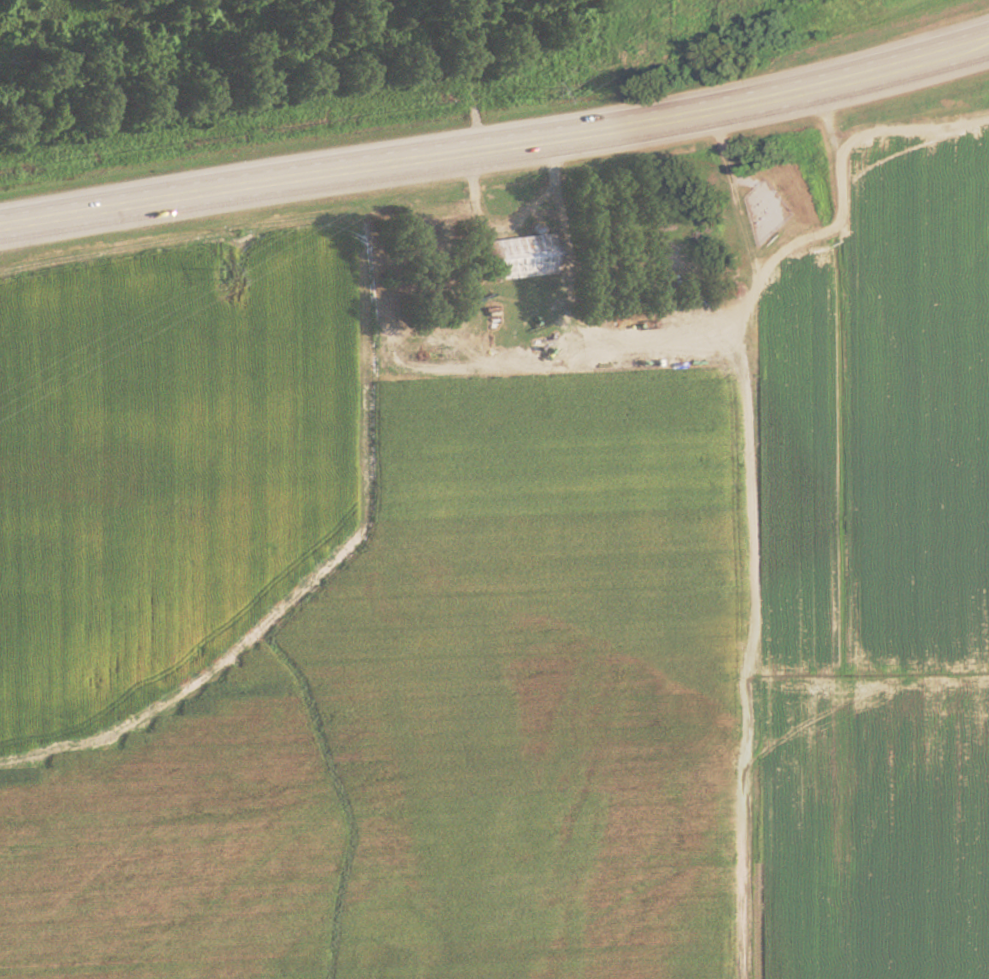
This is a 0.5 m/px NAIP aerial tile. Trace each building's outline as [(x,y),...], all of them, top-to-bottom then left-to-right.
[(485,242),(487,282),(556,278),(554,238),(485,242)]
